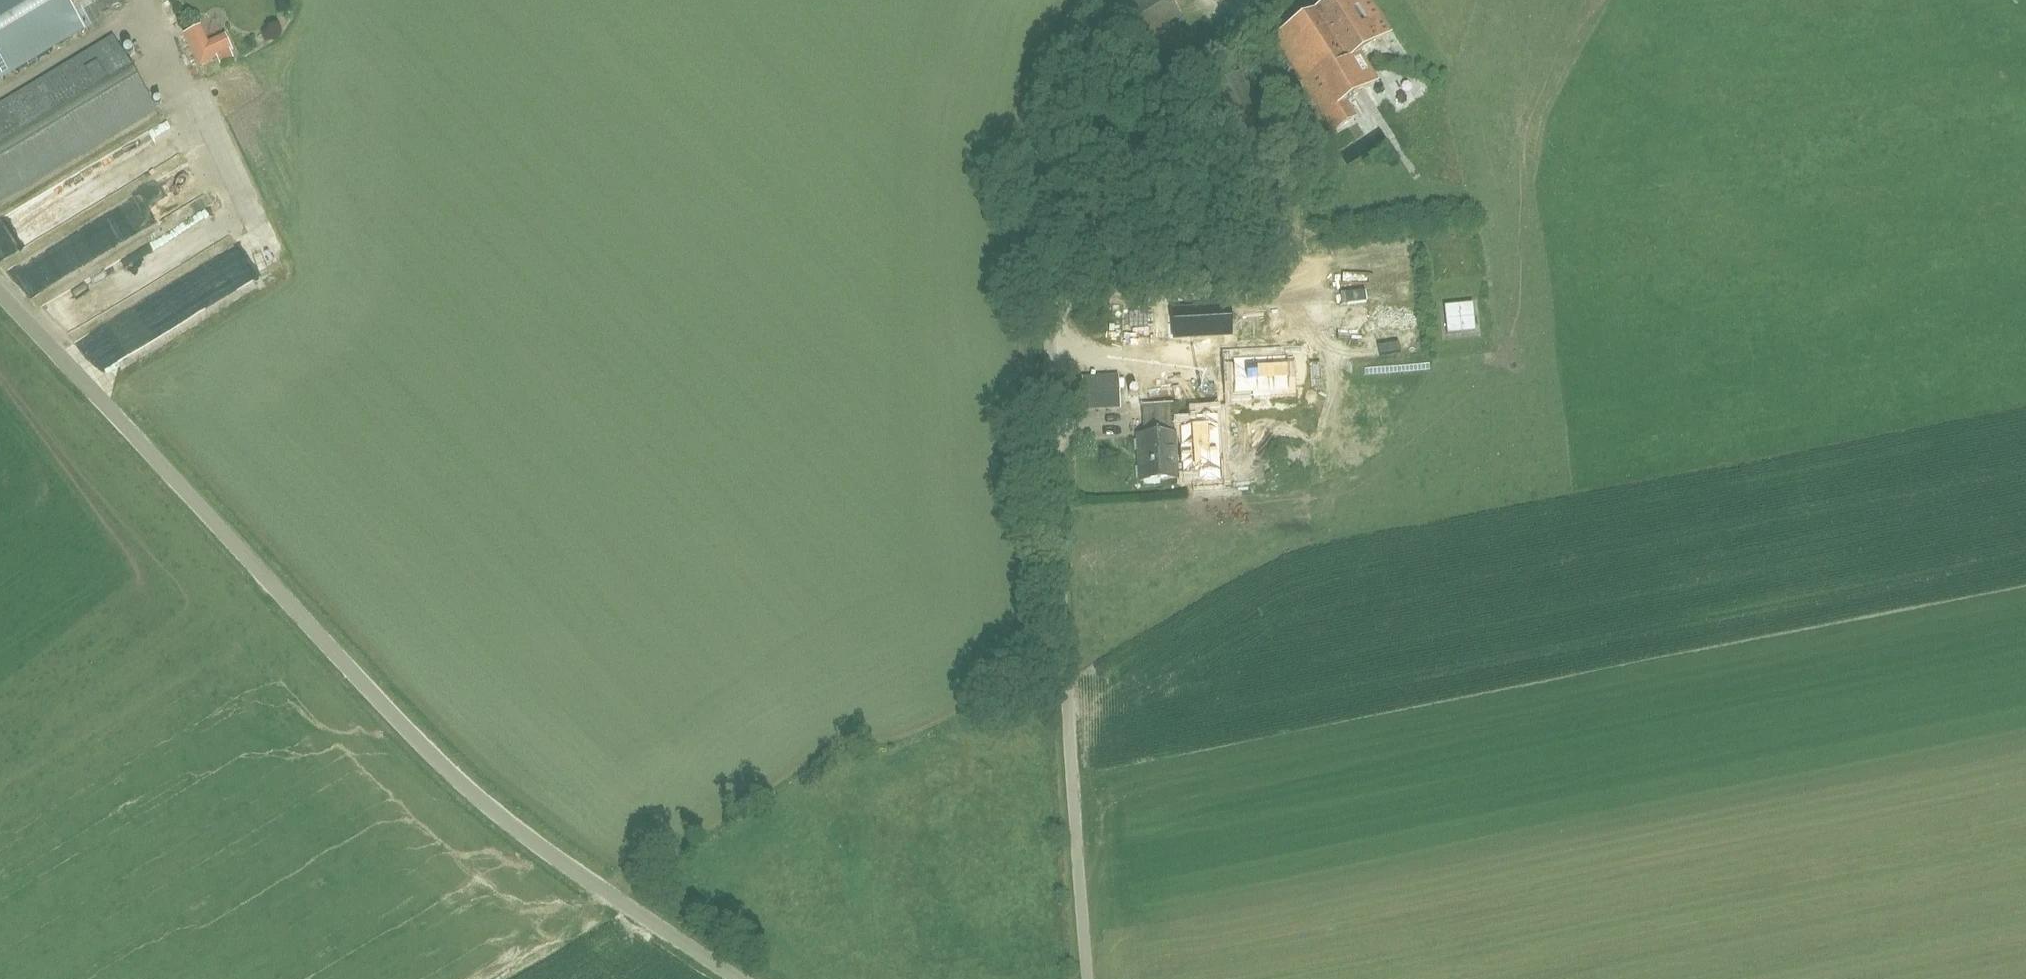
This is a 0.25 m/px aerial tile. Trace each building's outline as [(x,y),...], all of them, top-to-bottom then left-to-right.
[(78,33),(101,20),(98,15),(122,0),(83,0),(66,10),(60,0),(0,0),(0,79),(79,35),(78,33)] [(1336,131),(1356,118),(1345,101),(1377,81),(1358,53),(1390,32),(1369,0),(1330,0),(1274,37),(1336,131)] [(183,33),(199,66),(217,58),(220,64),(233,58),(231,52),(233,51),(225,34),(208,42),(200,25),(183,33)] [(8,198),(155,107),(112,37),(0,106),(0,203),(7,198),(8,198)] [(127,137),(145,163),(167,146),(149,121),(127,137)] [(19,235),(83,207),(72,183),(37,199),(36,197),(10,208),(15,218),(12,219),(19,235)] [(172,219),(205,199),(199,189),(166,209),(172,219)] [(88,224),(69,228),(73,254),(93,251),(88,224)] [(1299,253),(1318,248),(1315,238),(1296,243),(1299,253)] [(30,256),(10,267),(26,294),(45,283),(30,256)] [(1459,318),(1473,317),(1472,303),(1444,306),(1447,334),(1460,332),(1459,318)] [(1174,338),(1230,335),(1229,307),(1172,310),(1174,338)] [(1345,336),(1359,332),(1355,321),(1341,325),(1345,336)] [(1294,359),(1238,362),(1240,396),(1280,394),(1296,393),(1295,381),(1294,359)] [(1118,377),(1094,378),(1095,402),(1119,401),(1118,377)] [(1148,379),(1124,380),(1126,415),(1150,414),(1148,379)] [(1169,445),(1167,446),(1167,464),(1170,463),(1171,474),(1184,473),(1188,473),(1209,472),(1208,452),(1206,414),(1189,415),(1185,416),(1185,425),(1182,425),(1168,426),(1169,445)] [(1154,465),(1163,464),(1161,432),(1136,433),(1138,471),(1154,470),(1154,465)]
